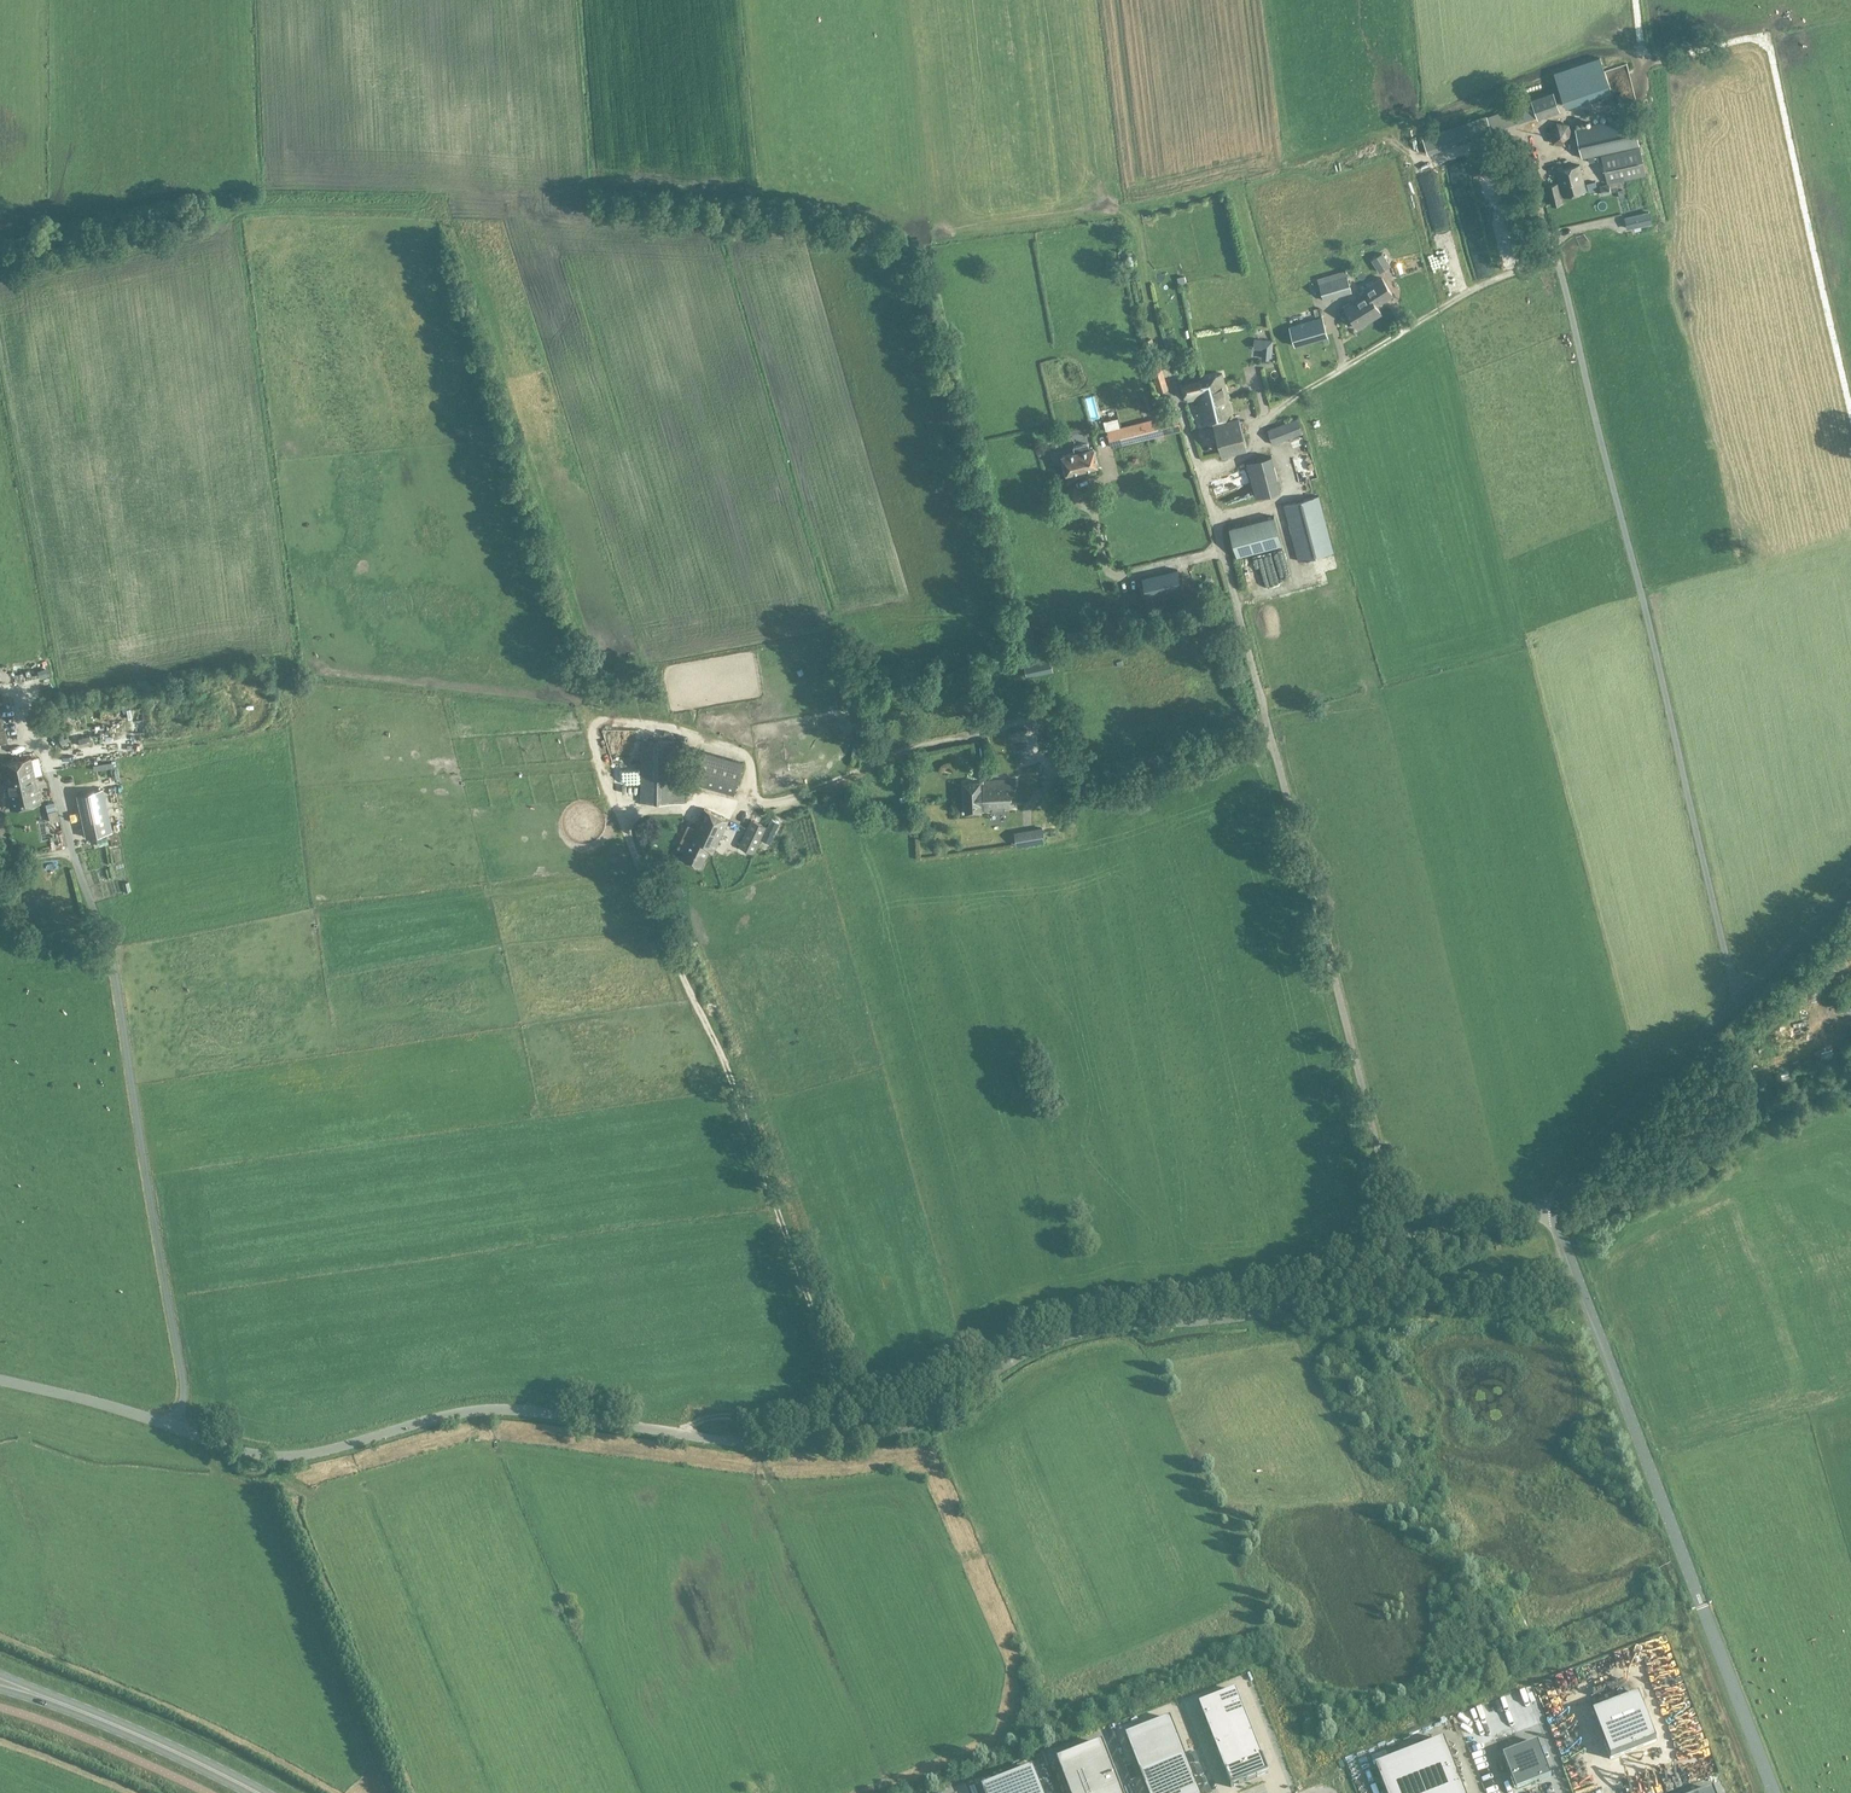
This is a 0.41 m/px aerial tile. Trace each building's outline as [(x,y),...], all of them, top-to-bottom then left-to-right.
[(1610,89),(1604,71),(1558,86),(1564,105),(1610,89)] [(1536,115),(1559,107),(1554,95),(1532,103),(1536,115)] [(1575,129),(1581,157),(1639,144),(1632,115),(1575,129)] [(1465,123),(1423,135),(1428,151),(1469,139),(1465,123)] [(1555,147),(1569,143),(1564,126),(1550,131),(1555,147)] [(1608,183),(1646,174),(1640,147),(1602,155),(1608,183)] [(1556,169),(1559,181),(1547,185),(1552,205),(1562,202),(1561,196),(1586,189),(1579,163),(1556,169)] [(1495,173),(1476,177),(1486,234),(1505,231),(1495,173)] [(1609,183),(1600,185),(1602,193),(1611,192),(1609,183)] [(1652,222),(1649,211),(1624,217),(1627,228),(1629,228),(1634,227),(1634,231),(1641,229),(1640,225),(1652,222)] [(1503,236),(1496,240),(1505,258),(1512,255),(1503,236)] [(1373,260),(1380,271),(1390,266),(1383,254),(1373,260)] [(1458,256),(1442,260),(1446,278),(1462,275),(1458,256)] [(1402,270),(1402,263),(1393,263),(1394,271),(1402,270)] [(1346,270),(1318,278),(1323,296),(1351,289),(1346,270)] [(1366,292),(1344,306),(1358,327),(1381,312),(1376,305),(1392,294),(1381,277),(1364,288),(1366,292)] [(1327,336),(1321,317),(1289,326),(1295,345),(1327,336)] [(1275,341),(1253,342),(1254,356),(1263,356),(1263,366),(1275,366),(1275,341)] [(1162,377),(1158,362),(1150,364),(1159,391),(1165,389),(1161,377),(1162,377)] [(1213,399),(1227,395),(1222,373),(1200,379),(1203,390),(1210,388),(1213,399)] [(1203,390),(1200,379),(1181,384),(1185,398),(1187,397),(1188,400),(1198,398),(1205,423),(1218,420),(1213,399),(1210,388),(1203,390)] [(1227,395),(1213,399),(1218,420),(1225,452),(1246,447),(1240,419),(1233,421),(1232,417),(1233,416),(1227,395)] [(1106,430),(1111,447),(1182,429),(1177,412),(1106,430)] [(1303,432),(1297,418),(1267,430),(1273,444),(1303,432)] [(1066,474),(1097,466),(1092,448),(1088,450),(1087,444),(1073,448),(1074,453),(1061,456),(1066,474)] [(1256,496),(1280,490),(1271,456),(1247,462),(1256,496)] [(1250,482),(1245,469),(1211,483),(1216,496),(1250,482)] [(1319,495),(1284,504),(1298,561),(1333,551),(1319,495)] [(1229,528),(1237,557),(1281,545),(1274,516),(1229,528)] [(1274,555),(1275,571),(1285,570),(1284,554),(1274,555)] [(1248,583),(1267,579),(1266,573),(1274,571),(1272,560),(1244,566),(1248,583)] [(1177,569),(1142,577),(1147,601),(1183,593),(1177,569)] [(1032,663),(1024,665),(1026,678),(1035,676),(1032,663)] [(73,722),(76,735),(87,733),(84,720),(73,722)] [(49,730),(58,746),(66,741),(57,726),(49,730)] [(80,746),(92,744),(90,736),(79,739),(80,746)] [(641,739),(641,802),(684,803),(684,786),(674,786),(675,739),(641,739)] [(854,744),(851,755),(868,759),(871,748),(854,744)] [(702,757),(694,783),(733,794),(738,777),(726,773),(728,764),(702,757)] [(33,777),(28,758),(0,764),(0,767),(9,809),(38,803),(36,792),(37,791),(34,777),(33,777)] [(628,786),(627,761),(614,761),(615,787),(628,786)] [(963,783),(966,813),(981,811),(992,811),(992,812),(1005,813),(1005,810),(1015,809),(1013,779),(980,781),(963,783)] [(77,794),(86,837),(112,831),(103,789),(77,794)] [(682,858),(690,861),(701,866),(708,850),(713,852),(728,819),(704,808),(695,828),(690,840),(682,858)] [(753,853),(754,853),(766,826),(750,819),(735,852),(750,859),(753,853)] [(1017,846),(1045,842),(1043,827),(1015,832),(1017,846)] [(1269,1773),(1237,1690),(1199,1704),(1232,1787),(1269,1773)] [(1592,1713),(1610,1759),(1656,1741),(1638,1695),(1592,1713)] [(1125,1736),(1148,1792),(1199,1792),(1170,1718),(1125,1736)] [(1444,1740),(1375,1767),(1386,1792),(1465,1792),(1444,1740)] [(1539,1782),(1551,1777),(1538,1742),(1503,1756),(1512,1779),(1513,1779),(1517,1789),(1539,1780),(1539,1782)] [(1056,1761),(1069,1792),(1121,1792),(1102,1743),(1056,1761)] [(983,1792),(1043,1792),(1033,1767),(981,1788),(983,1792)]
